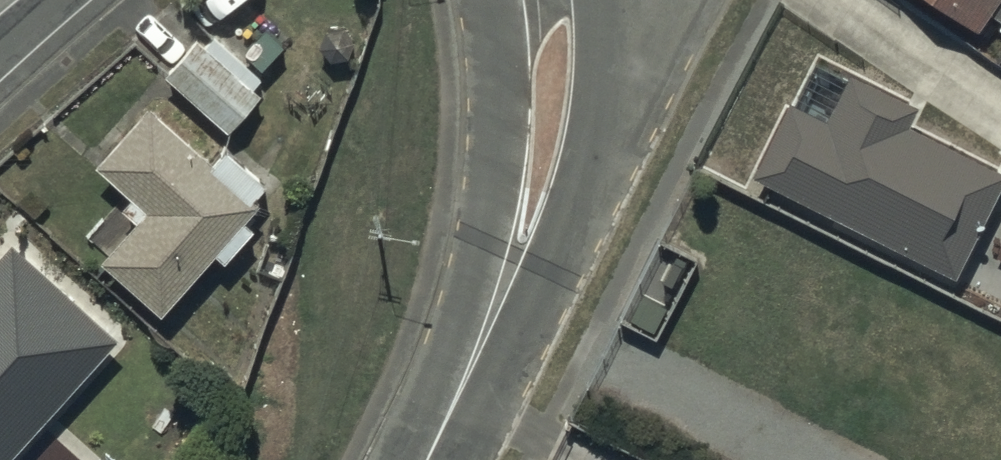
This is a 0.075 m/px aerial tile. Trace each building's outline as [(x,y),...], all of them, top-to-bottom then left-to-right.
[(973,16),(986,0),(951,0),(973,16)] [(1000,10),(1000,0),(989,0),(1000,10)] [(208,37),(197,29),(166,66),(229,119),(258,86),(253,82),(261,73),(212,32),(208,37)] [(752,160),(954,263),(1000,171),(1000,160),(906,112),(914,96),(848,62),(824,108),(789,90),(752,160)] [(212,154),(150,95),(98,151),(133,184),(123,195),(137,208),(101,247),(159,302),(216,242),(225,250),(254,218),(243,208),(255,196),(251,192),(267,175),(228,138),(212,154)] [(952,274),(1000,300),(1000,200),(994,197),(952,274)] [(14,233),(0,248),(0,456),(117,329),(14,233)]
